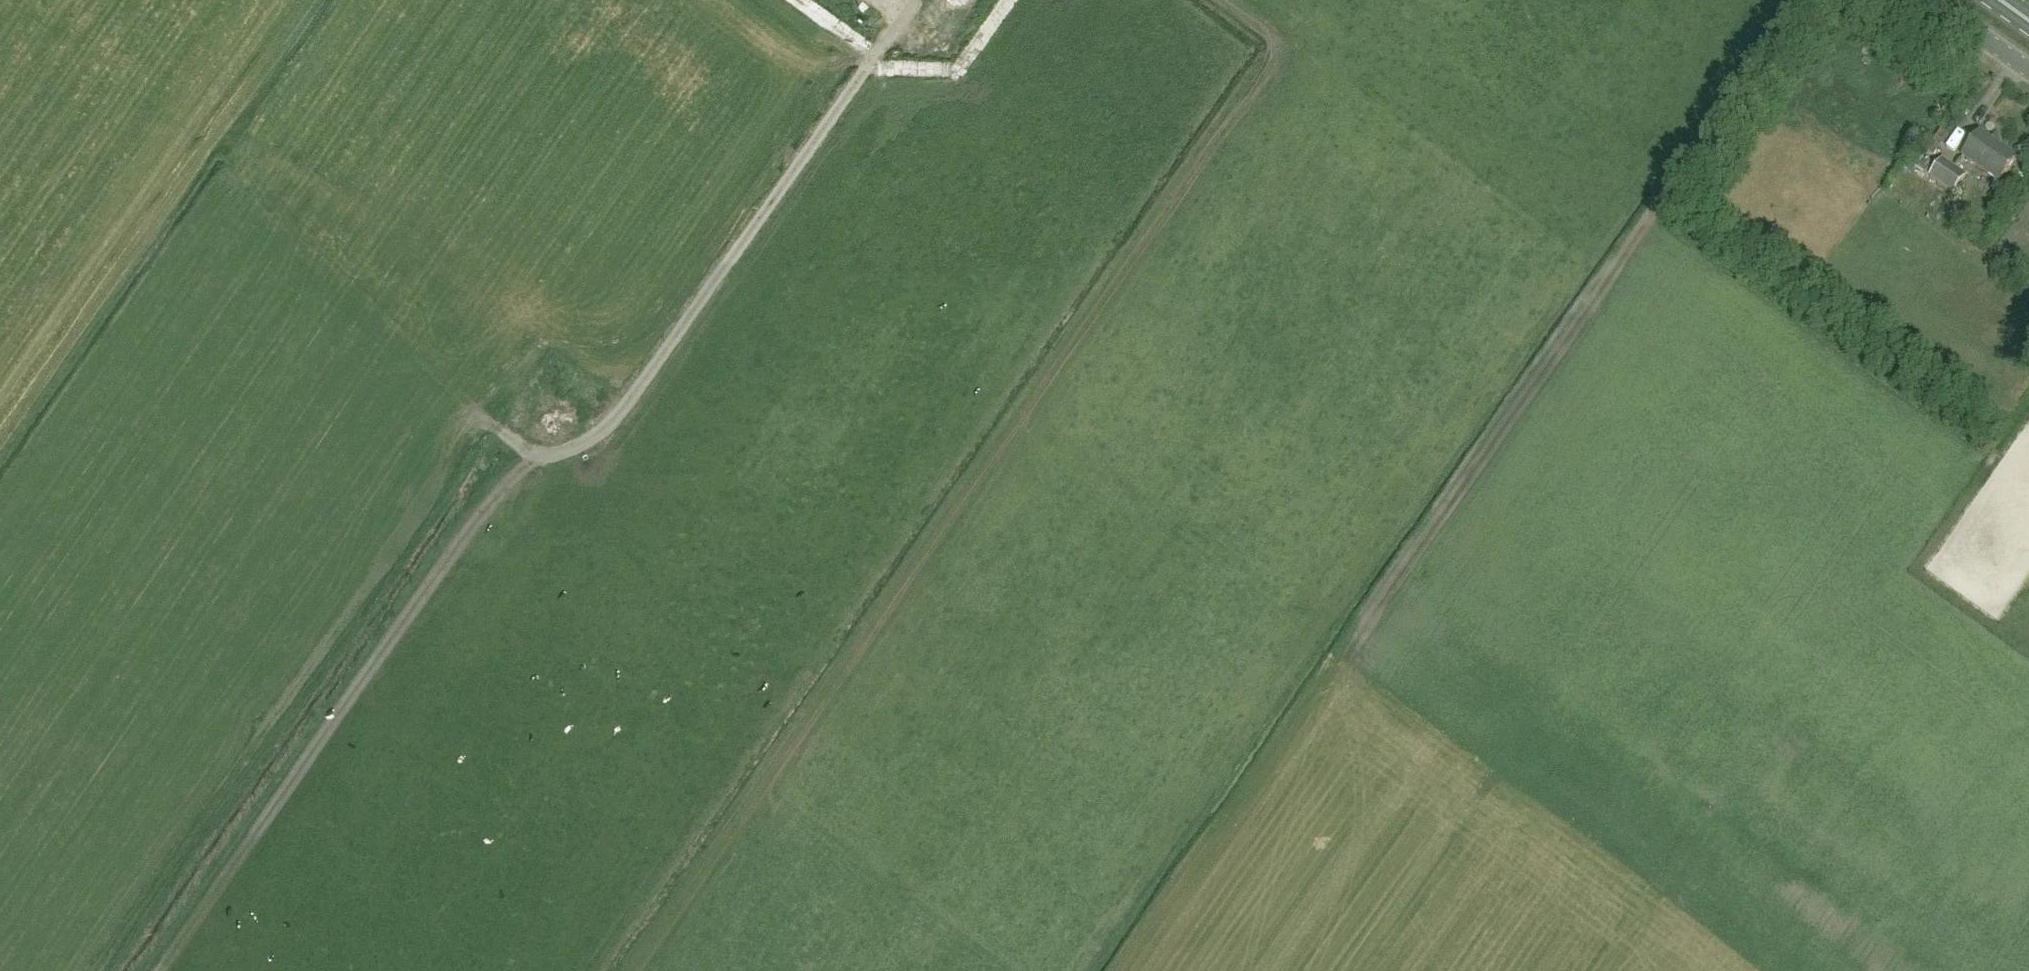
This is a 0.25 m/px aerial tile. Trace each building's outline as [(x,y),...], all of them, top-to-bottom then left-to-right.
[(2001,182),(2018,158),(1982,132),(1965,156),(2001,182)] [(1927,174),(1935,164),(1923,156),(1916,166),(1927,174)] [(1954,195),(1968,175),(1944,156),(1929,177),(1954,195)]
